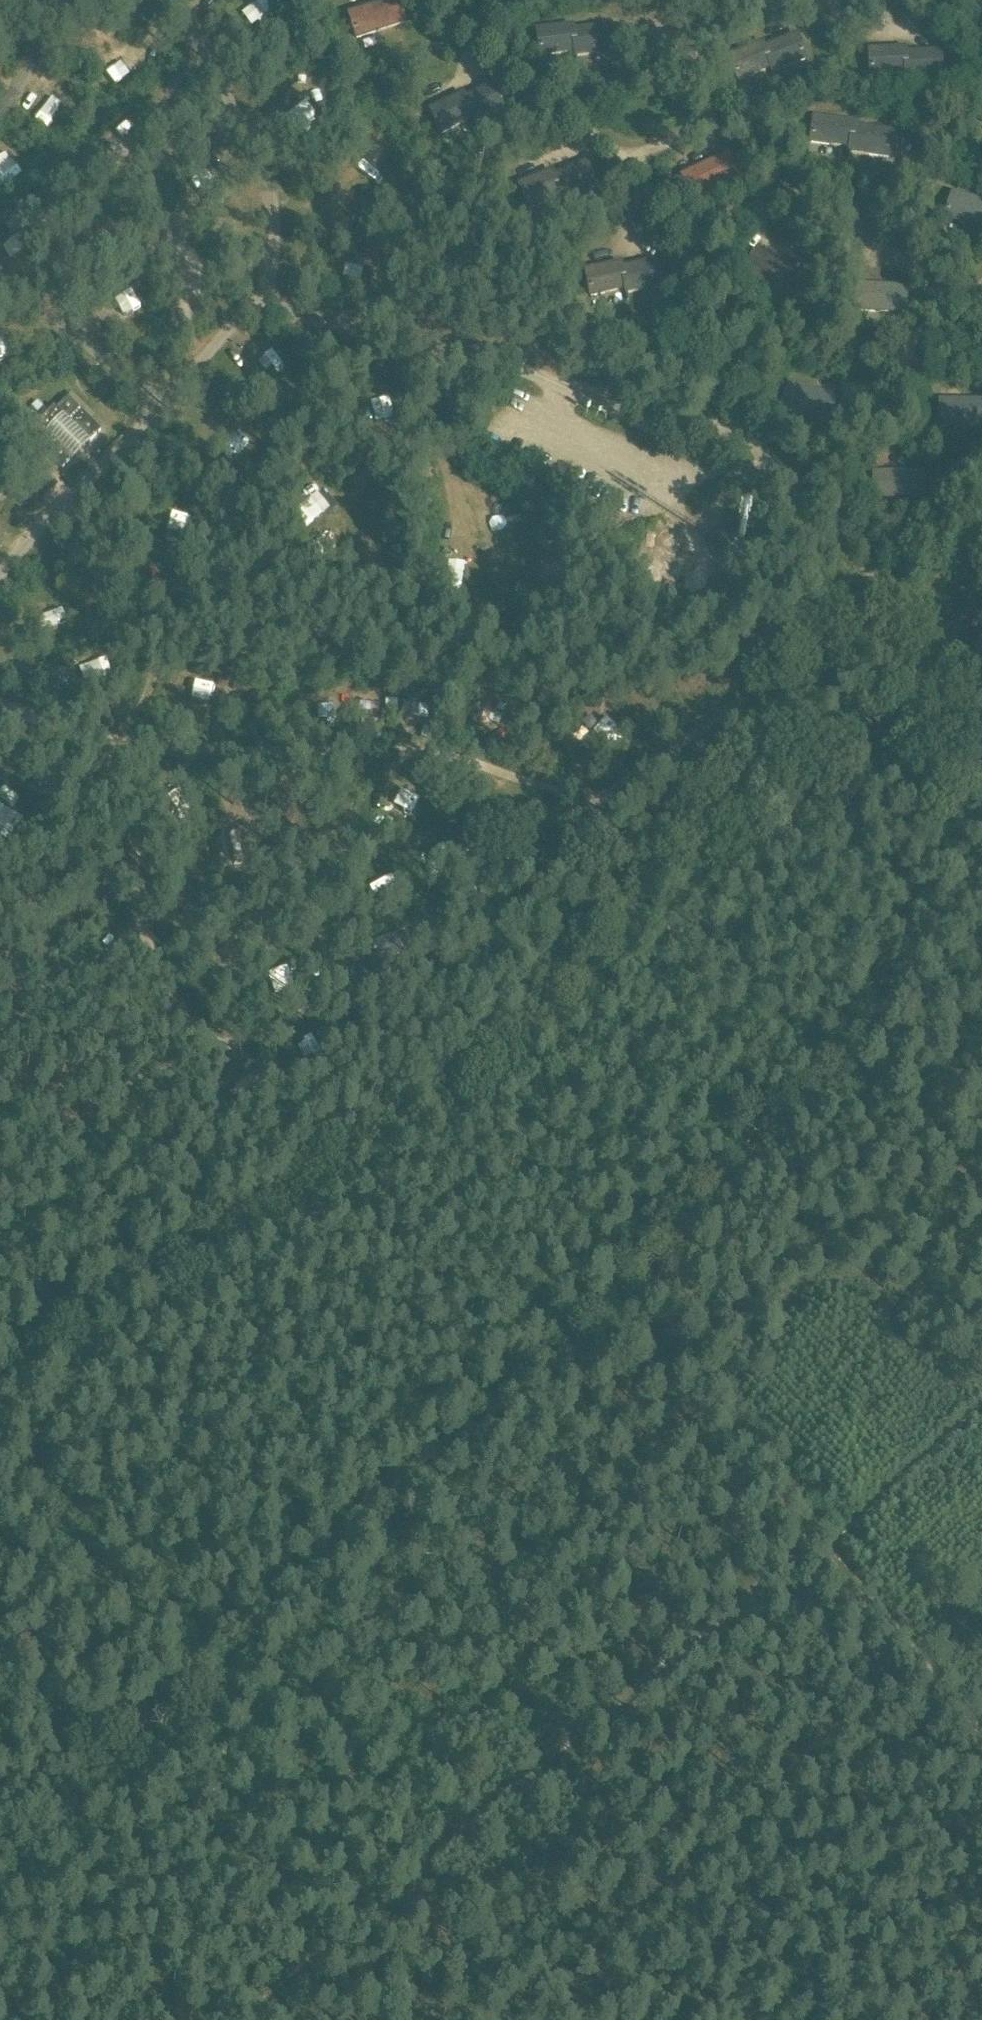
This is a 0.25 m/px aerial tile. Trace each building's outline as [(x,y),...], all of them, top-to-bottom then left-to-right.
[(356,37),(403,22),(396,0),(389,0),(348,13),(356,37)] [(574,51),(572,30),(572,25),(536,30),(540,56),(574,51)] [(572,30),(574,51),(575,56),(610,51),(607,26),(572,30)] [(763,48),(770,68),(772,72),(805,59),(796,35),(763,48)] [(770,68),(763,48),(762,43),(728,56),(738,80),(770,68)] [(905,74),(905,53),(904,48),(869,50),(870,76),(905,74)] [(905,53),(905,74),(905,79),(941,77),(939,52),(905,53)] [(464,98),(472,118),(474,122),(506,106),(495,83),(464,98)] [(472,118),(464,98),(462,94),(430,110),(441,133),(472,118)] [(810,142),(849,147),(853,127),(854,122),(813,117),(810,142)] [(853,127),(849,147),(849,152),(889,157),(892,132),(853,127)] [(681,175),(692,199),(737,177),(726,154),(681,175)] [(553,176),(560,195),(562,199),(595,186),(585,162),(553,176)] [(560,195),(553,176),(551,171),(518,184),(528,208),(560,195)] [(981,229),(981,202),(954,193),(946,217),(981,229)] [(743,273),(786,297),(798,274),(755,251),(743,273)] [(621,268),(624,289),(625,293),(660,286),(655,261),(621,268)] [(624,289),(621,268),(620,263),(585,270),(590,296),(624,289)] [(135,281),(139,299),(149,296),(144,278),(135,281)] [(854,310),(904,314),(906,289),(856,285),(854,310)] [(280,326),(268,340),(293,360),(305,346),(280,326)] [(780,407),(827,423),(835,399),(788,383),(780,407)] [(26,437),(59,469),(71,457),(73,459),(89,442),(88,441),(97,431),(63,399),(54,409),(51,406),(35,423),(37,426),(26,437)] [(981,427),(981,402),(939,401),(939,427),(981,427)] [(873,473),(873,499),(922,499),(922,473),(873,473)] [(530,493),(508,491),(507,509),(529,510),(530,493)] [(166,514),(180,528),(199,510),(185,495),(166,514)] [(710,579),(740,556),(712,521),(688,539),(705,562),(700,566),(710,579)] [(506,574),(509,588),(523,585),(520,571),(506,574)] [(307,951),(299,958),(310,970),(318,962),(307,951)]
